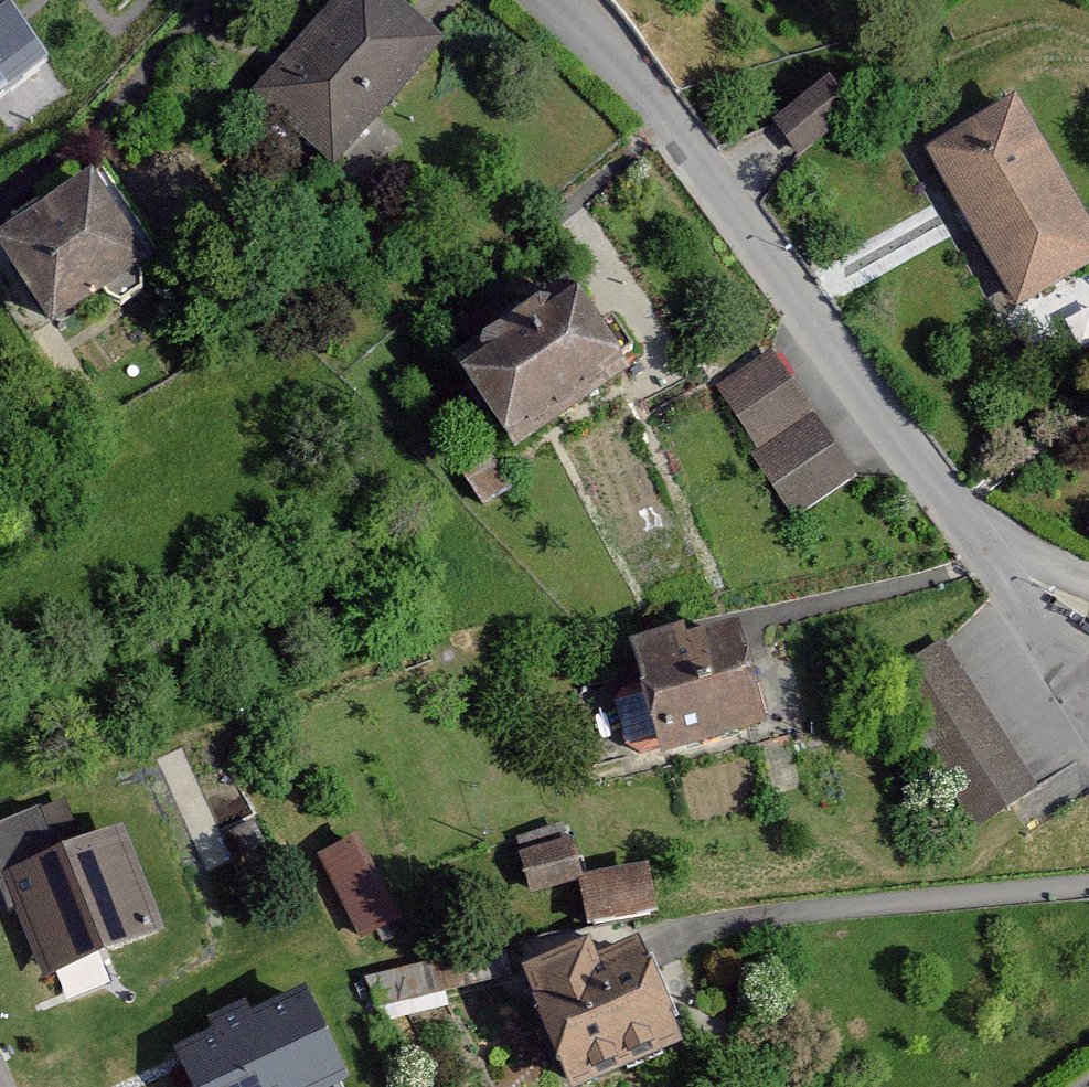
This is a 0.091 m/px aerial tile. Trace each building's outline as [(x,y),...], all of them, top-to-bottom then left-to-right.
[(1,0),(0,0),(0,101),(49,64),(1,0)] [(440,46),(390,0),(338,0),(252,92),(330,164),(440,46)] [(775,125),(798,153),(850,112),(827,84),(775,125)] [(1017,105),(930,153),(1016,305),(1088,264),(1088,231),(1017,105)] [(0,238),(0,248),(50,326),(146,264),(91,180),(0,238)] [(570,288),(458,366),(518,452),(630,373),(570,288)] [(771,354),(721,388),(758,442),(808,408),(771,354)] [(814,417),(755,456),(791,510),(850,471),(814,417)] [(684,629),(631,642),(659,754),(763,728),(739,630),(687,643),(684,629)] [(1036,788),(942,641),(882,679),(976,826),(1036,788)] [(160,929),(123,831),(10,874),(46,972),(160,929)] [(568,841),(522,855),(533,891),(579,877),(568,841)] [(353,843),(320,860),(359,936),(392,919),(353,843)] [(643,873),(584,880),(589,924),(648,916),(643,873)] [(503,945),(369,976),(376,1005),(510,974),(503,945)] [(525,974),(573,1086),(588,1086),(679,1048),(635,947),(596,963),(588,947),(525,974)] [(177,1054),(192,1086),(340,1086),(348,1083),(305,993),(177,1054)]
